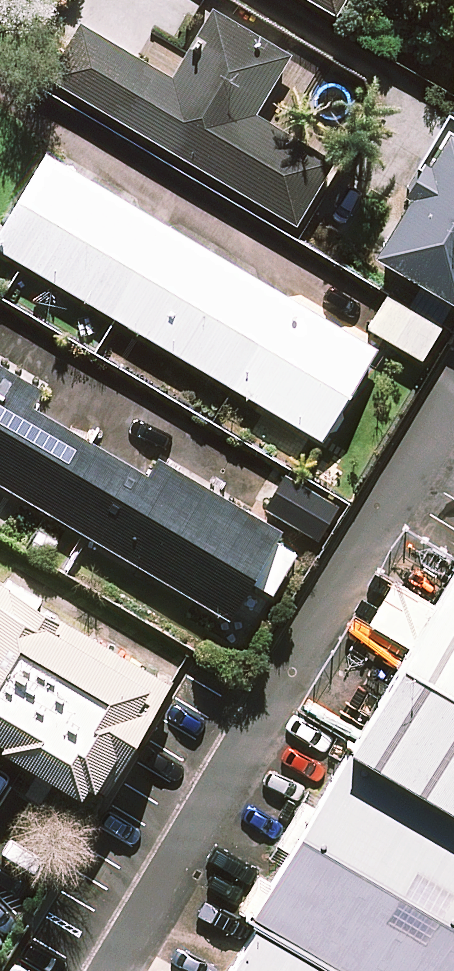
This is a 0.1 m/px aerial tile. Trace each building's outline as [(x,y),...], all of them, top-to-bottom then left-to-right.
[(335,16),(344,0),(309,0),(335,16)] [(289,55),(212,10),(172,77),(87,27),(54,82),(294,224),(332,161),(253,115),(289,55)] [(373,251),(453,298),(453,110),(373,251)] [(45,155),(0,231),(0,250),(320,439),(373,349),(45,155)] [(440,326),(387,296),(368,328),(421,358),(440,326)] [(281,534),(157,460),(147,476),(31,407),(40,391),(0,367),(0,483),(248,630),(295,552),(277,541),(281,534)] [(337,506),(286,475),(266,507),(317,539),(337,506)] [(443,562),(337,750),(453,815),(453,568),(443,562)] [(83,795),(91,782),(104,790),(168,681),(0,582),(0,747),(83,795)] [(337,750),(256,895),(390,970),(453,970),(453,815),(337,750)] [(256,895),(213,970),(390,970),(256,895)]
